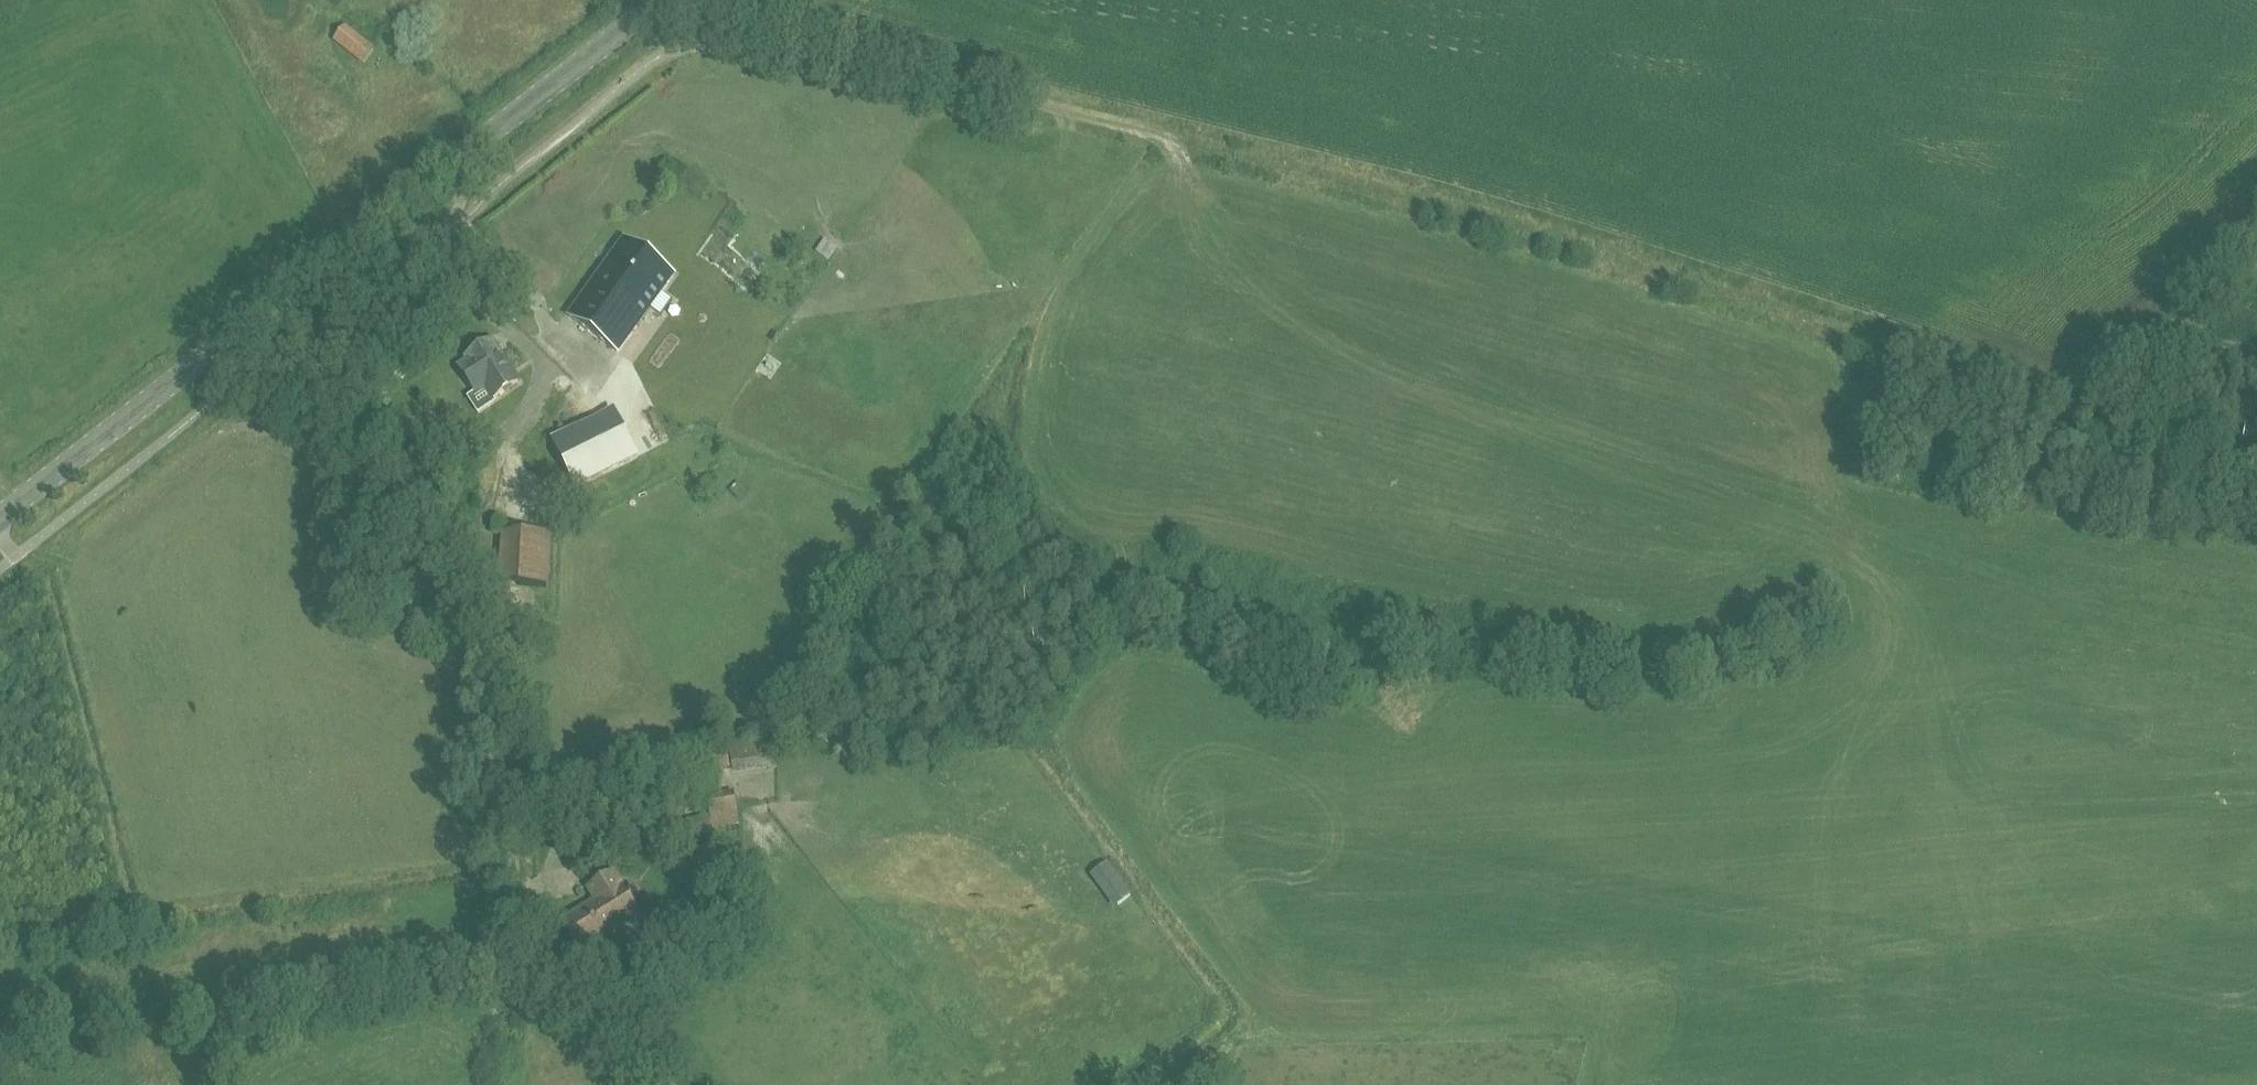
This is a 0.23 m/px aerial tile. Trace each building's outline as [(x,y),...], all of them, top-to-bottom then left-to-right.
[(346,26),(337,39),(366,62),(376,50),(346,26)] [(570,317),(618,352),(674,275),(625,242),(570,317)] [(835,262),(841,248),(827,242),(821,256),(835,262)] [(471,385),(476,392),(486,386),(494,398),(519,382),(492,341),(467,358),(469,361),(460,368),(463,373),(462,376),(468,385),(471,385)] [(612,408),(553,439),(579,487),(637,457),(612,408)] [(2256,443),(2256,422),(2246,420),(2242,440),(2256,443)] [(551,535),(503,533),(500,586),(548,588),(551,535)] [(729,744),(733,776),(772,770),(770,739),(729,744)] [(690,831),(695,844),(715,839),(715,838),(713,831),(740,827),(733,790),(706,794),(709,814),(687,821),(690,831)] [(569,919),(586,946),(637,914),(612,874),(589,888),(598,902),(569,919)]
